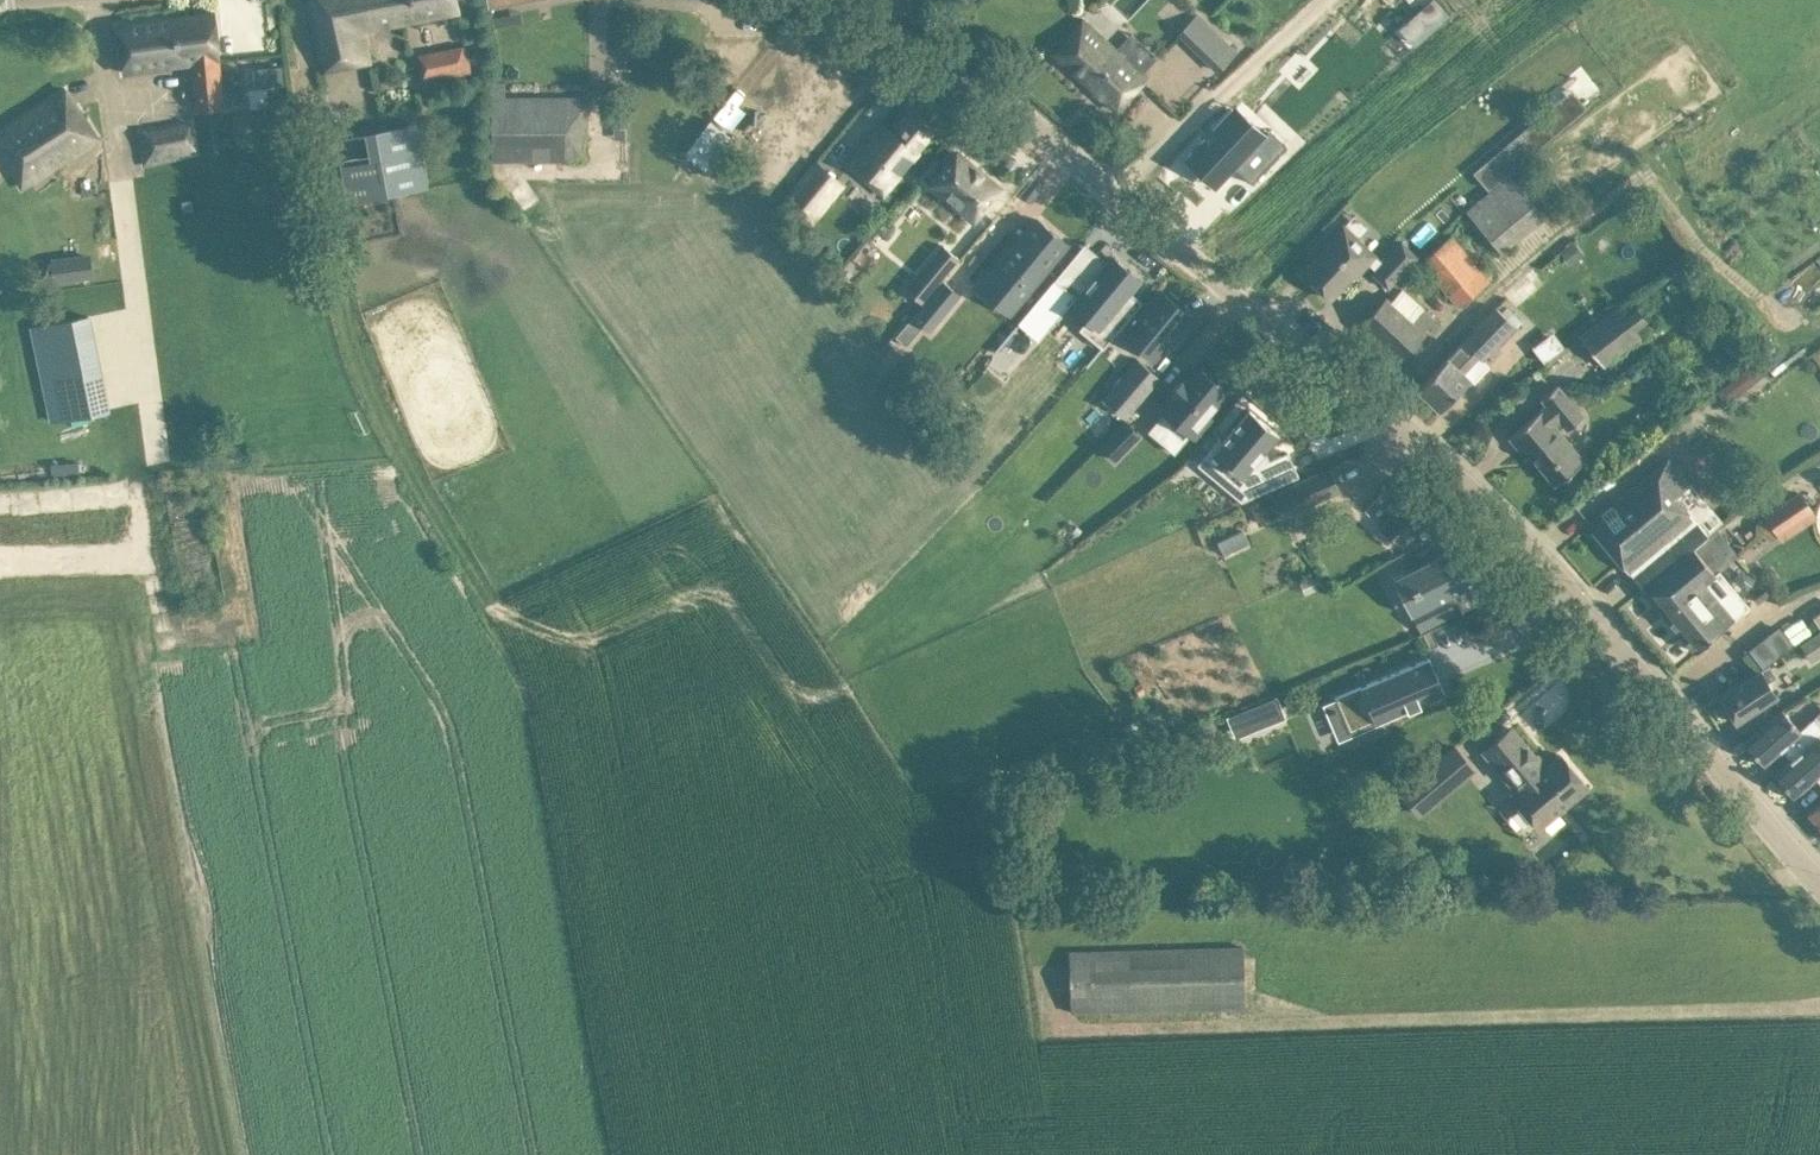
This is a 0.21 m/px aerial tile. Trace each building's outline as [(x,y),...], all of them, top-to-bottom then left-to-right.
[(372,61),(369,48),(366,32),(460,14),(457,0),(309,0),(322,70),(372,61)] [(196,109),(228,105),(215,11),(117,25),(124,74),(190,65),(196,109)] [(1085,18),(1054,52),(1117,109),(1153,70),(1148,66),(1157,57),(1130,33),(1118,47),(1085,18)] [(1237,52),(1212,24),(1193,41),(1219,69),(1237,52)] [(810,37),(775,82),(799,101),(781,123),(804,141),(835,102),(814,86),(836,58),(810,37)] [(468,43),(454,46),(461,77),(475,74),(468,43)] [(1472,170),(1487,187),(1584,105),(1569,87),(1472,170)] [(21,183),(96,135),(67,89),(0,132),(0,149),(21,183)] [(493,105),(492,160),(565,160),(582,160),(583,105),(566,105),(493,105)] [(627,110),(614,110),(614,127),(627,127),(627,110)] [(933,131),(908,110),(892,129),(889,126),(885,131),(878,126),(846,164),(883,195),(919,151),(918,150),(933,131)] [(1235,112),(1186,157),(1213,188),(1235,168),(1251,186),(1286,154),(1270,136),(1268,139),(1266,137),(1262,142),(1235,112)] [(146,160),(198,151),(192,119),(140,128),(146,160)] [(412,122),(364,131),(370,160),(377,196),(392,193),(424,187),(412,122)] [(957,150),(930,183),(973,220),(1001,187),(957,150)] [(1502,252),(1561,200),(1525,159),(1466,210),(1502,252)] [(812,219),(843,182),(817,160),(785,197),(812,219)] [(525,188),(513,196),(523,210),(534,202),(525,188)] [(183,211),(193,209),(192,198),(181,200),(183,211)] [(1036,218),(987,278),(1017,303),(1067,243),(1036,218)] [(1388,287),(1417,255),(1402,241),(1383,260),(1343,223),(1322,245),(1324,247),(1302,271),(1332,298),(1354,274),(1356,276),(1368,263),(1375,269),(1372,272),(1388,287)] [(1420,261),(1430,273),(1458,307),(1490,278),(1488,276),(1492,272),(1485,264),(1481,267),(1452,234),(1420,261)] [(944,244),(917,276),(932,288),(958,257),(944,244)] [(1114,252),(1076,297),(1090,309),(1089,311),(1091,313),(1082,324),(1106,344),(1120,327),(1144,298),(1145,297),(1133,287),(1140,277),(1130,269),(1132,267),(1114,252)] [(90,256),(52,261),(55,280),(92,275),(90,256)] [(942,279),(912,316),(922,325),(930,332),(961,294),(942,279)] [(1150,302),(1144,298),(1120,327),(1155,356),(1189,315),(1160,290),(1150,302)] [(1367,333),(1368,332),(1397,359),(1414,342),(1436,318),(1405,290),(1393,302),(1387,296),(1360,326),(1367,333)] [(1635,303),(1623,312),(1617,304),(1580,334),(1604,367),(1642,337),(1636,329),(1648,319),(1635,303)] [(1440,409),(1457,392),(1470,378),(1474,381),(1490,365),(1481,357),(1514,324),(1497,307),(1450,355),(1449,355),(1418,387),(1440,409)] [(31,325),(50,422),(113,409),(93,313),(31,325)] [(1160,377),(1137,358),(1103,399),(1125,417),(1160,377)] [(1756,361),(1737,375),(1746,387),(1765,373),(1756,361)] [(1172,395),(1160,409),(1164,412),(1190,433),(1194,437),(1208,420),(1210,417),(1207,414),(1227,390),(1197,365),(1185,379),(1183,377),(1170,393),(1172,395)] [(1540,398),(1546,405),(1509,436),(1527,457),(1531,454),(1555,483),(1586,457),(1563,430),(1584,412),(1559,382),(1540,398)] [(1219,437),(1197,463),(1242,501),(1299,475),(1288,452),(1270,460),(1266,451),(1280,435),(1249,409),(1223,441),(1219,437)] [(1123,419),(1097,445),(1113,461),(1139,434),(1123,419)] [(1589,524),(1644,589),(1708,534),(1707,532),(1715,525),(1722,519),(1689,481),(1669,457),(1589,524)] [(1330,465),(1277,488),(1287,512),(1340,489),(1330,465)] [(1378,499),(1379,497),(1393,511),(1379,526),(1402,548),(1414,535),(1421,541),(1444,517),(1411,485),(1403,492),(1392,482),(1377,497),(1378,499)] [(1814,510),(1799,489),(1763,514),(1778,535),(1814,510)] [(1264,498),(1249,505),(1258,524),(1273,517),(1272,514),(1276,512),(1270,498),(1265,500),(1264,498)] [(1738,553),(1715,525),(1707,532),(1708,534),(1644,589),(1695,650),(1750,605),(1720,569),(1738,553)] [(1230,535),(1217,541),(1223,554),(1236,548),(1230,535)] [(1451,547),(1393,577),(1411,614),(1481,579),(1451,547)] [(1312,575),(1317,587),(1323,585),(1317,573),(1312,575)] [(1800,643),(1811,661),(1819,656),(1819,630),(1800,643)] [(1429,656),(1335,696),(1335,698),(1351,734),(1421,704),(1420,702),(1444,691),(1429,656)] [(1759,671),(1720,696),(1736,721),(1767,701),(1775,696),(1766,683),(1776,676),(1769,665),(1759,671)] [(1276,695),(1259,702),(1268,723),(1284,716),(1276,695)] [(1341,752),(1325,715),(1314,720),(1307,706),(1273,721),(1278,734),(1267,739),(1285,778),(1341,752)] [(1800,729),(1783,708),(1745,740),(1764,763),(1781,748),(1790,759),(1818,735),(1819,734),(1819,722),(1815,716),(1800,729)] [(1197,727),(1185,732),(1190,743),(1202,738),(1197,727)] [(1511,793),(1538,826),(1587,785),(1561,754),(1545,768),(1511,727),(1484,750),(1516,788),(1511,793)] [(1793,796),(1815,778),(1819,784),(1819,737),(1818,735),(1790,759),(1773,774),(1793,796)] [(1808,811),(1819,826),(1819,801),(1808,811)] [(1244,943),(1068,949),(1069,951),(1069,961),(1069,964),(1069,966),(1070,1012),(1244,1007),(1244,954),(1244,943)]
